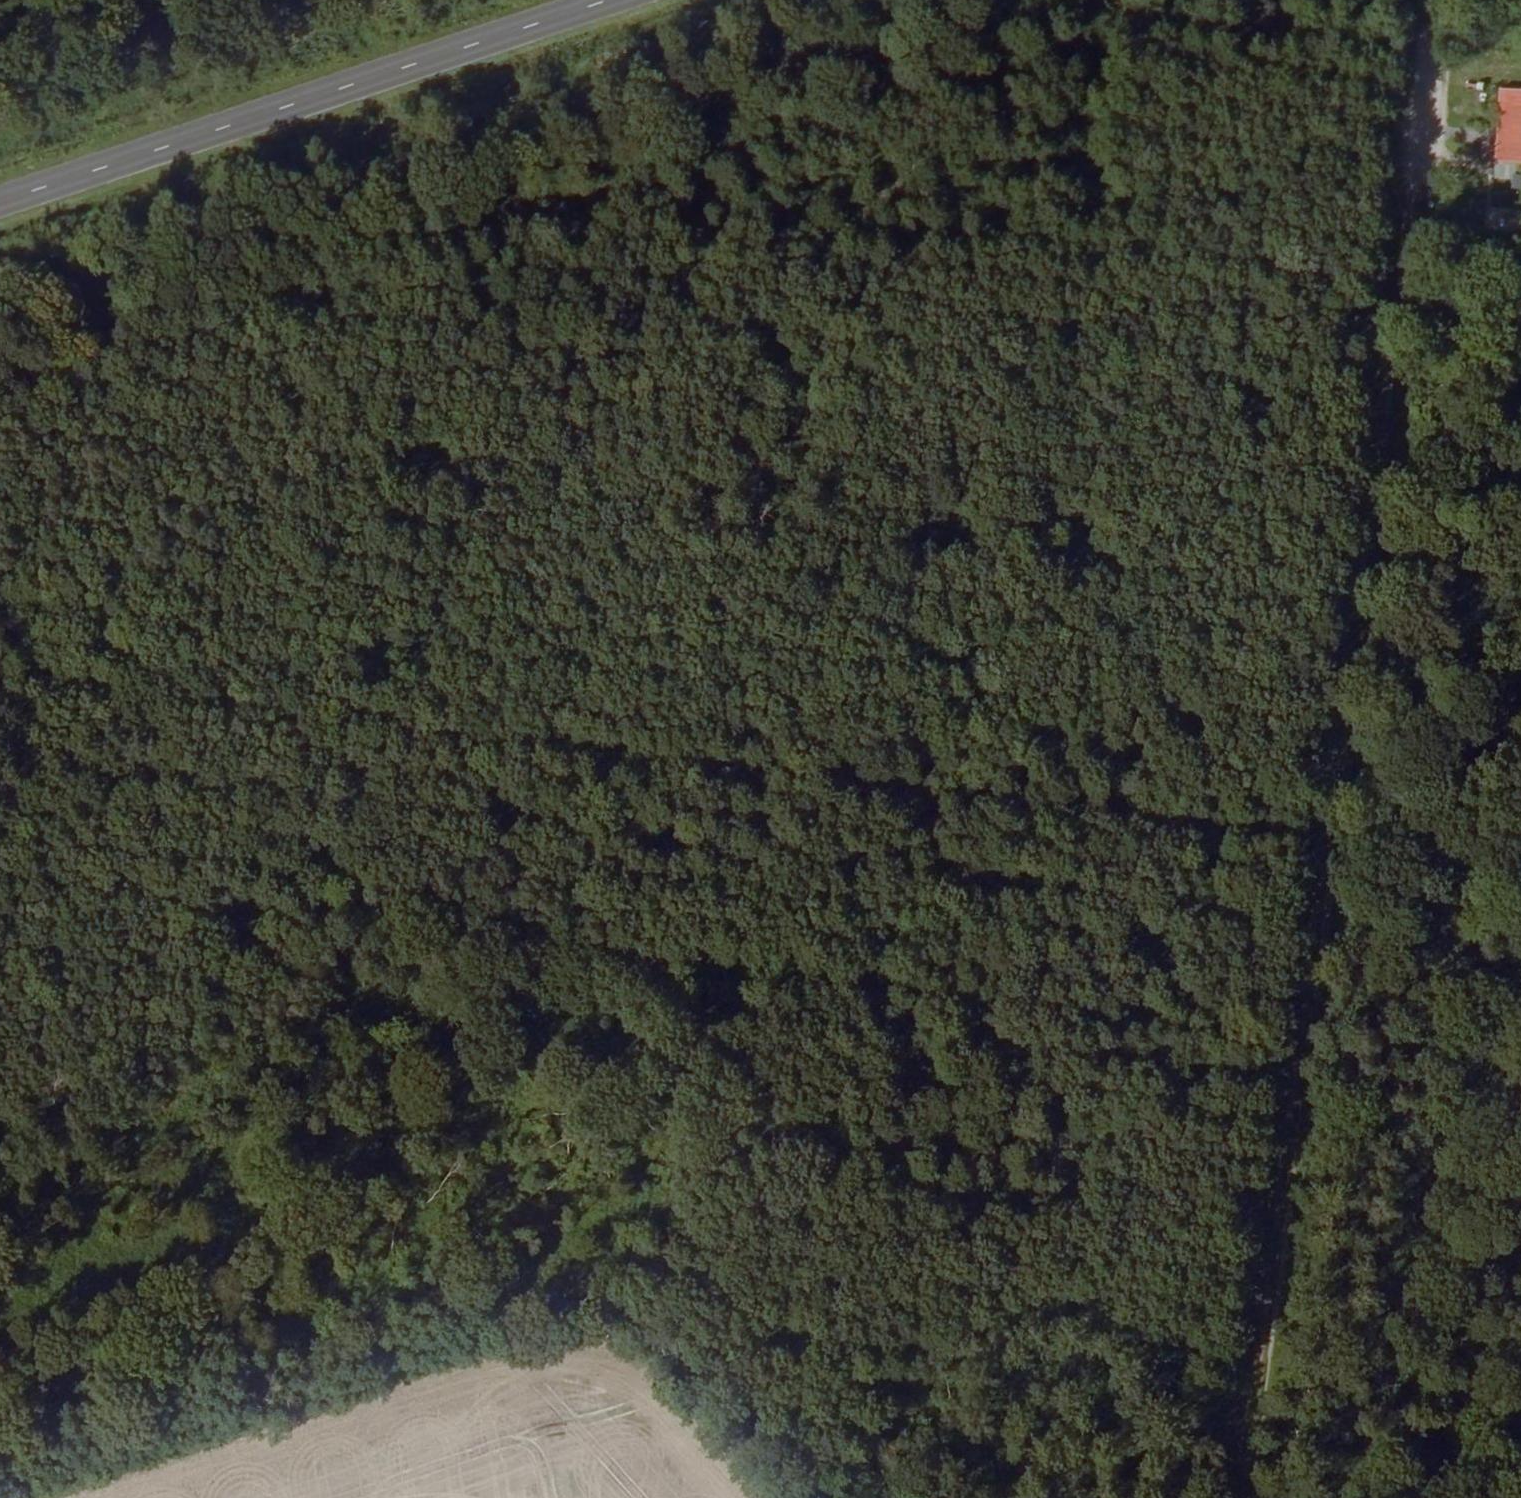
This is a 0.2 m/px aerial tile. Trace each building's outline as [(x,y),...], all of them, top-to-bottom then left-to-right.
[(1496,163),(1520,164),(1520,90),(1499,89),(1496,163)]
